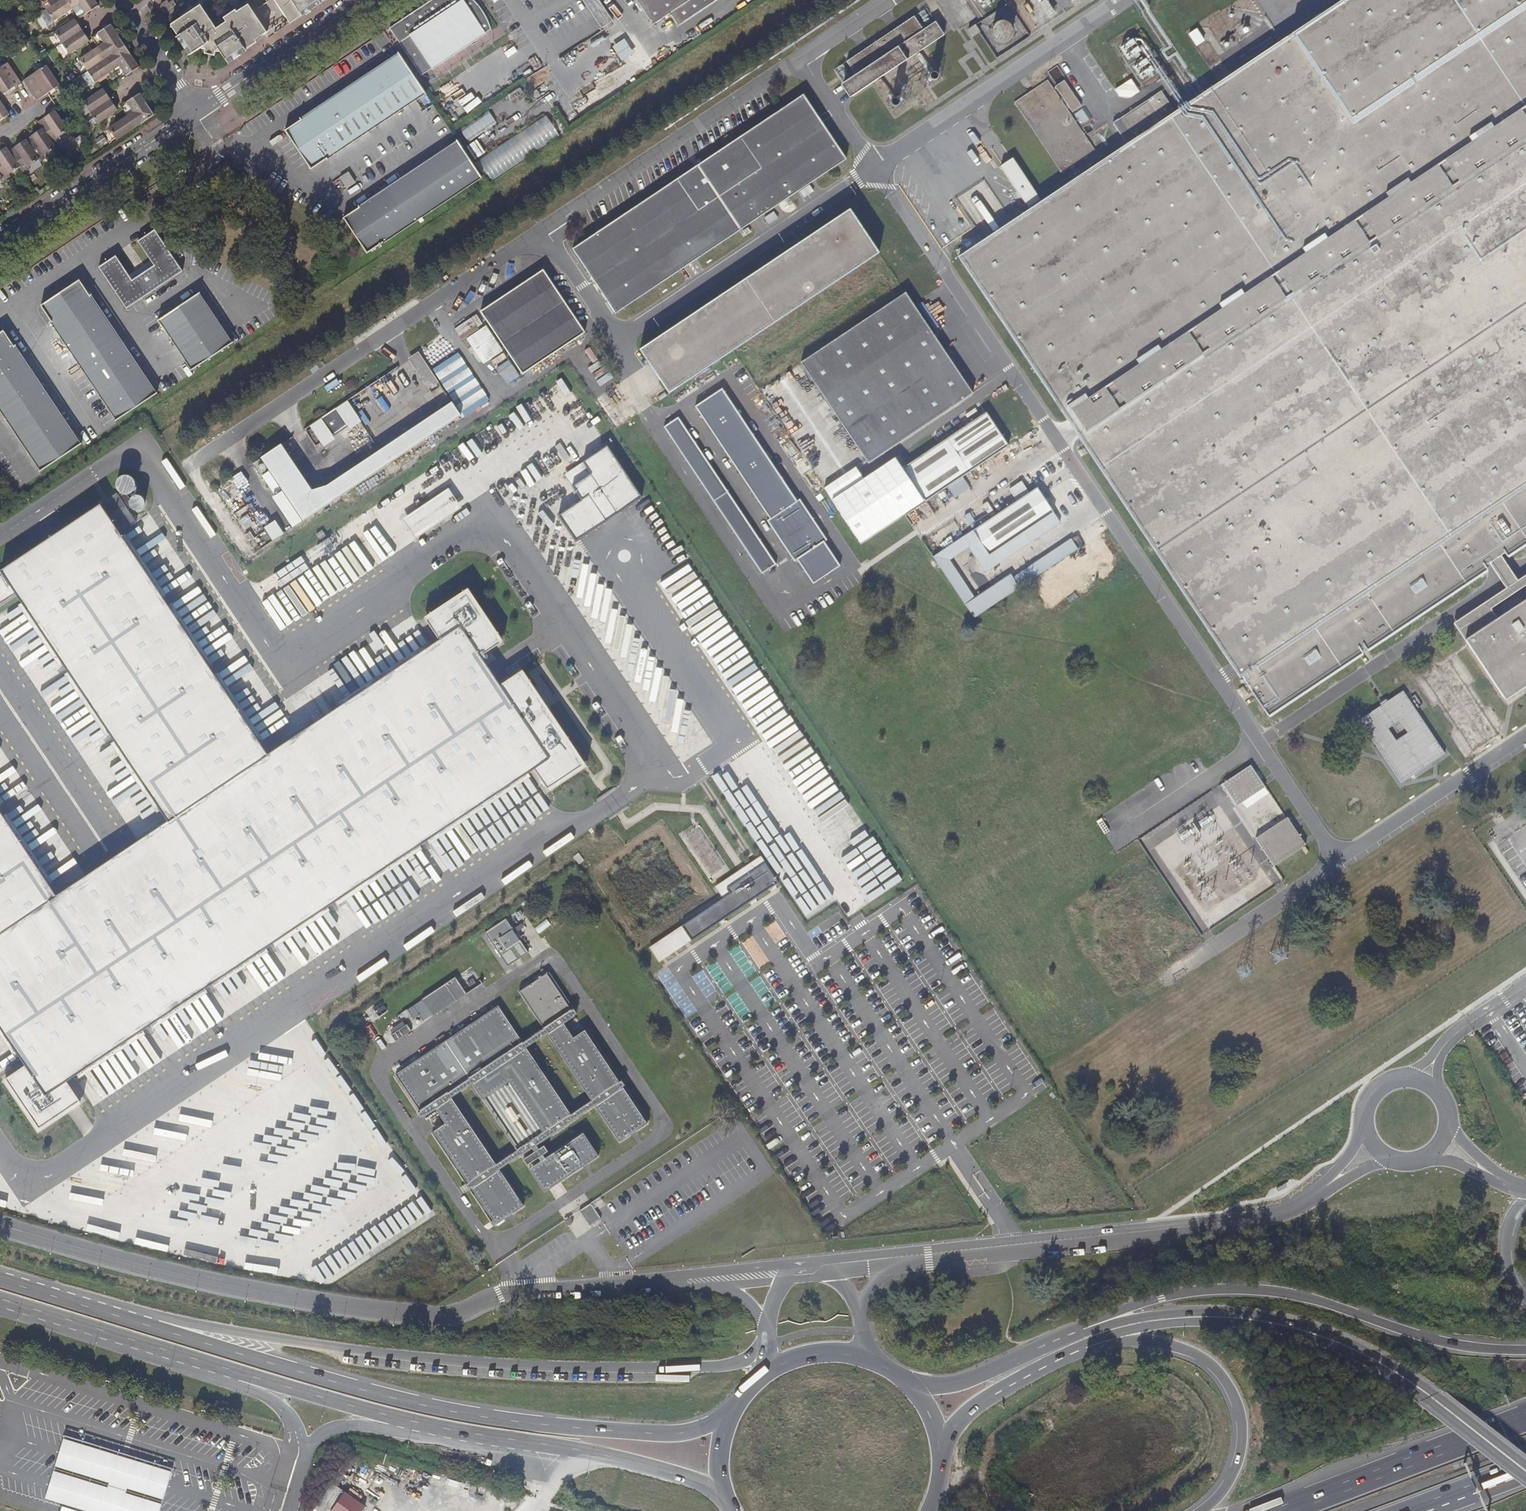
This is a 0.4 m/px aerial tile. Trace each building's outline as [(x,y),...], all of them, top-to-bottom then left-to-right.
[(63,0),(40,0),(47,11),(63,0)] [(68,0),(63,0),(47,11),(54,22),(74,9),(68,0)] [(74,9),(80,5),(88,0),(68,0),(74,9)] [(86,15),(99,7),(95,0),(88,0),(80,5),(86,15)] [(170,3),(167,0),(162,4),(161,6),(160,8),(161,11),(162,12),(164,13),(166,13),(168,13),(177,7),(173,2),(170,3)] [(328,0),(275,0),(291,25),(328,0)] [(390,28),(422,76),(433,69),(486,34),(491,30),(489,24),(487,19),(484,14),(480,8),(475,2),(472,0),(463,0),(453,7),(451,2),(450,0),(432,0),(390,28)] [(602,28),(613,21),(599,0),(583,0),(602,28)] [(654,25),(670,14),(679,26),(718,0),(637,0),(654,25)] [(1265,713),(1363,648),(1489,564),(1495,560),(1502,555),(1525,539),(1525,0),(1343,0),(1283,40),(1175,112),(1162,91),(1113,123),(1127,145),(1041,201),(1009,154),(998,162),(1029,210),(959,257),(1265,713)] [(1011,2),(976,25),(997,58),(1033,36),(1011,2)] [(74,9),(79,18),(81,19),(86,15),(80,5),(74,9)] [(228,63),(243,53),(257,43),(255,41),(267,34),(247,6),(237,13),(236,11),(224,19),(227,23),(217,29),(200,6),(171,26),(192,55),(203,47),(206,50),(216,52),(219,50),(228,63)] [(914,16),(871,45),(847,61),(856,74),(841,84),(850,97),(944,34),(936,21),(923,30),(914,16)] [(63,44),(83,31),(76,20),(56,33),(63,44)] [(112,25),(99,34),(105,43),(118,34),(112,25)] [(71,55),(91,42),(83,31),(63,44),(71,55)] [(93,38),(94,40),(99,47),(105,43),(99,34),(93,38)] [(126,47),(118,34),(105,43),(99,47),(107,60),(126,47)] [(493,45),(486,34),(433,69),(441,80),(493,45)] [(625,39),(613,47),(623,62),(635,54),(625,39)] [(57,49),(62,56),(68,53),(63,45),(57,49)] [(37,50),(43,58),(49,54),(44,46),(37,50)] [(88,72),(107,60),(99,47),(80,59),(88,72)] [(134,58),(126,47),(107,60),(114,70),(120,66),(134,58)] [(426,94),(400,55),(285,132),(311,171),(426,94)] [(140,67),(134,58),(120,66),(126,75),(140,67)] [(114,70),(107,60),(88,72),(82,76),(90,86),(96,83),(114,70)] [(22,83),(9,62),(0,68),(0,89),(4,95),(5,95),(15,88),(16,87),(22,83)] [(25,81),(33,92),(38,100),(48,93),(61,85),(57,80),(47,66),(35,74),(25,80),(25,81)] [(114,70),(120,79),(126,75),(120,66),(114,70)] [(1095,151),(1048,79),(1015,102),(1062,173),(1095,151)] [(1072,111),(1081,105),(1065,81),(1055,87),(1072,111)] [(85,118),(92,114),(112,101),(105,90),(84,103),(78,107),(85,118)] [(142,95),(129,104),(134,113),(148,104),(142,95)] [(616,313),(682,269),(751,223),(847,159),(803,95),(573,249),(616,313)] [(7,110),(0,99),(0,122),(11,115),(7,110)] [(100,124),(119,112),(112,101),(92,114),(100,124)] [(123,108),(123,109),(128,116),(134,113),(129,104),(123,108)] [(137,129),(156,117),(148,104),(134,113),(128,116),(137,129)] [(488,110),(461,130),(469,142),(497,123),(488,110)] [(69,131),(68,130),(56,111),(45,118),(46,118),(40,123),(43,129),(54,144),(59,141),(58,138),(69,131)] [(546,115),(475,162),(489,183),(560,136),(546,115)] [(118,142),(137,129),(128,116),(109,129),(118,142)] [(55,146),(54,144),(43,129),(33,136),(33,137),(27,140),(40,160),(41,162),(46,159),(45,157),(57,149),(55,145),(55,146)] [(99,147),(108,143),(105,136),(96,140),(99,147)] [(40,160),(27,140),(16,147),(16,148),(10,152),(20,168),(24,174),(30,170),(28,168),(40,160)] [(477,140),(466,147),(475,160),(485,153),(477,140)] [(483,178),(459,142),(344,219),(367,254),(483,178)] [(10,152),(7,147),(0,152),(0,174),(3,179),(5,181),(10,178),(9,175),(20,168),(10,152)] [(234,165),(225,160),(221,168),(230,172),(234,165)] [(348,173),(340,178),(348,189),(355,184),(348,173)] [(48,179),(40,185),(43,189),(51,183),(48,179)] [(879,253),(850,209),(640,351),(670,394),(879,253)] [(116,257),(99,268),(127,310),(182,273),(155,231),(138,242),(150,261),(129,275),(116,257)] [(86,233),(78,241),(83,246),(92,238),(86,233)] [(543,270),(481,311),(523,374),(585,333),(543,270)] [(41,307),(117,422),(155,396),(79,282),(41,307)] [(906,293),(801,362),(868,463),(973,393),(906,293)] [(159,321),(192,371),(233,344),(199,294),(159,321)] [(480,366),(502,353),(478,315),(457,328),(480,366)] [(39,474),(81,446),(4,332),(0,335),(0,416),(39,474)] [(411,357),(413,361),(410,360),(428,387),(433,385),(439,381),(429,365),(426,364),(418,352),(411,357)] [(840,566),(723,388),(696,406),(813,583),(840,566)] [(348,398),(342,404),(336,408),(348,424),(351,428),(362,422),(348,398)] [(452,402),(321,487),(312,490),(282,443),(262,457),(304,521),(315,514),(461,415),(452,402)] [(321,417),(334,437),(340,431),(348,424),(336,408),(321,417)] [(904,468),(925,502),(1008,446),(986,413),(904,468)] [(680,416),(665,426),(762,574),(777,564),(680,416)] [(333,441),(334,437),(321,417),(309,425),(324,446),(333,441)] [(455,456),(462,466),(476,457),(477,457),(483,453),(473,440),(453,453),(455,456)] [(576,542),(642,498),(607,446),(583,462),(591,474),(572,486),(581,500),(558,516),(576,542)] [(924,502),(895,458),(833,500),(862,544),(924,502)] [(572,486),(591,474),(583,462),(564,475),(572,486)] [(145,503),(145,502),(145,501),(144,500),(144,499),(143,498),(142,497),(141,496),(140,496),(139,495),(138,495),(137,495),(136,495),(135,495),(134,495),(133,496),(132,496),(132,497),(131,498),(130,499),(128,495),(129,494),(131,494),(132,493),(133,492),(134,491),(134,490),(135,489),(135,488),(136,487),(136,486),(136,484),(136,483),(135,482),(135,481),(134,480),(133,479),(132,478),(131,477),(130,477),(129,476),(128,476),(127,476),(125,476),(124,476),(123,476),(122,477),(121,477),(120,478),(119,479),(118,480),(117,481),(117,482),(117,484),(116,485),(116,486),(117,487),(117,489),(118,490),(118,491),(119,492),(120,493),(118,494),(117,493),(0,571),(0,603),(15,593),(168,821),(57,895),(0,809),(0,1027),(25,1065),(6,1078),(39,1129),(80,1102),(67,1081),(534,770),(547,789),(582,765),(520,672),(500,685),(481,656),(501,643),(467,593),(425,620),(439,641),(269,754),(121,534),(137,523),(128,510),(131,508),(132,509),(133,509),(134,510),(135,510),(136,511),(137,511),(138,511),(139,510),(140,510),(141,510),(142,509),(143,508),(144,507),(144,506),(144,505),(145,504),(145,503)] [(988,556),(1054,513),(1038,488),(972,531),(988,556)] [(416,539),(462,508),(448,489),(403,519),(416,539)] [(1061,523),(1054,513),(988,556),(972,531),(934,556),(974,618),(1020,587),(1013,577),(1010,574),(975,597),(950,561),(968,548),(986,573),(1061,523)] [(263,689),(165,531),(150,540),(147,534),(158,528),(152,519),(125,535),(165,599),(192,582),(196,589),(172,604),(211,668),(234,653),(239,661),(218,674),(238,705),(263,689)] [(272,543),(283,536),(274,523),(263,530),(272,543)] [(311,571),(291,581),(298,594),(297,595),(301,602),(296,607),(286,589),(273,596),(284,605),(282,607),(288,613),(293,610),(297,617),(302,611),(304,613),(361,584),(353,568),(363,563),(365,565),(376,553),(379,551),(384,546),(376,539),(371,542),(368,539),(317,565),(311,571)] [(1013,577),(1020,587),(1078,549),(1071,539),(1013,577)] [(1495,560),(1489,564),(1500,582),(1505,590),(1511,586),(1518,581),(1513,573),(1502,555),(1495,560)] [(1505,590),(1454,623),(1465,640),(1471,636),(1497,619),(1491,609),(1525,587),(1525,576),(1518,581),(1511,586),(1505,590)] [(1525,686),(1525,600),(1497,619),(1471,636),(1511,697),(1525,686)] [(1465,640),(1504,701),(1511,697),(1471,636),(1465,640)] [(1384,705),(1362,719),(1402,782),(1446,754),(1405,691),(1384,705)] [(1251,764),(1221,785),(1235,806),(1265,785),(1251,764)] [(1283,810),(1252,830),(1270,858),(1301,839),(1283,810)] [(726,889),(765,863),(761,856),(715,887),(723,899),(730,894),(726,889)] [(692,941),(779,883),(765,863),(726,889),(730,894),(723,899),(681,926),(692,941)] [(507,965),(529,951),(506,918),(485,931),(507,965)] [(659,963),(692,941),(681,926),(649,948),(659,963)] [(592,1099),(597,1106),(620,1141),(648,1123),(624,1087),(625,1086),(621,1079),(619,1080),(586,1029),(573,1037),(565,1024),(576,1016),(576,1012),(575,1009),(574,1007),(571,1008),(547,972),(519,990),(544,1027),(548,1033),(592,1099)] [(423,997),(434,1015),(466,993),(455,976),(423,997)] [(496,1006),(406,1066),(395,1073),(420,1110),(418,1112),(420,1115),(421,1118),(434,1109),(443,1123),(432,1131),(467,1182),(465,1184),(469,1189),(471,1188),(495,1224),(524,1205),(501,1169),(496,1163),(452,1096),(447,1090),(468,1076),(472,1083),(517,1149),(521,1155),(531,1148),(533,1152),(523,1158),(527,1165),(538,1158),(540,1162),(530,1168),(545,1191),(599,1156),(583,1132),(545,1157),(544,1154),(548,1152),(544,1145),(539,1147),(537,1144),(576,1120),(571,1112),(527,1046),(523,1040),(498,1004),(496,1006)] [(391,1033),(395,1040),(410,1031),(405,1023),(391,1033)] [(548,1033),(544,1027),(523,1040),(527,1046),(548,1033)] [(205,1101),(239,1098),(237,1083),(244,1082),(245,1088),(248,1094),(247,1087),(265,1085),(264,1069),(271,1083),(281,1079),(280,1072),(273,1072),(272,1066),(270,1061),(267,1061),(253,1068),(251,1068),(251,1073),(243,1074),(244,1078),(233,1079),(234,1083),(221,1084),(221,1093),(205,1101)] [(468,1076),(447,1090),(452,1096),(472,1083),(468,1076)] [(592,1099),(571,1112),(576,1120),(597,1106),(592,1099)] [(335,1125),(336,1107),(318,1106),(316,1123),(315,1123),(316,1115),(299,1113),(299,1118),(310,1119),(309,1130),(327,1132),(328,1124),(335,1125)] [(496,1163),(501,1169),(521,1155),(517,1149),(496,1163)] [(335,1194),(338,1179),(320,1176),(317,1191),(335,1194)] [(314,1257),(327,1279),(389,1243),(384,1243),(421,1221),(424,1221),(435,1215),(420,1189),(416,1189),(404,1196),(398,1196),(398,1206),(353,1232),(354,1239),(328,1241),(329,1249),(327,1249),(314,1257)] [(346,1205),(347,1198),(331,1196),(330,1203),(346,1205)] [(589,1225),(601,1218),(596,1211),(591,1203),(580,1210),(589,1225)] [(152,1213),(151,1220),(168,1223),(169,1215),(152,1213)] [(568,1226),(574,1222),(570,1216),(565,1221),(568,1226)] [(265,1246),(281,1249),(283,1238),(295,1241),(298,1225),(270,1220),(265,1246)] [(240,1235),(239,1242),(257,1244),(258,1237),(240,1235)] [(173,1472),(64,1439),(50,1487),(44,1506),(59,1510),(161,1510),(173,1472)] [(363,1502),(341,1489),(328,1510),(358,1510),(363,1502)]
